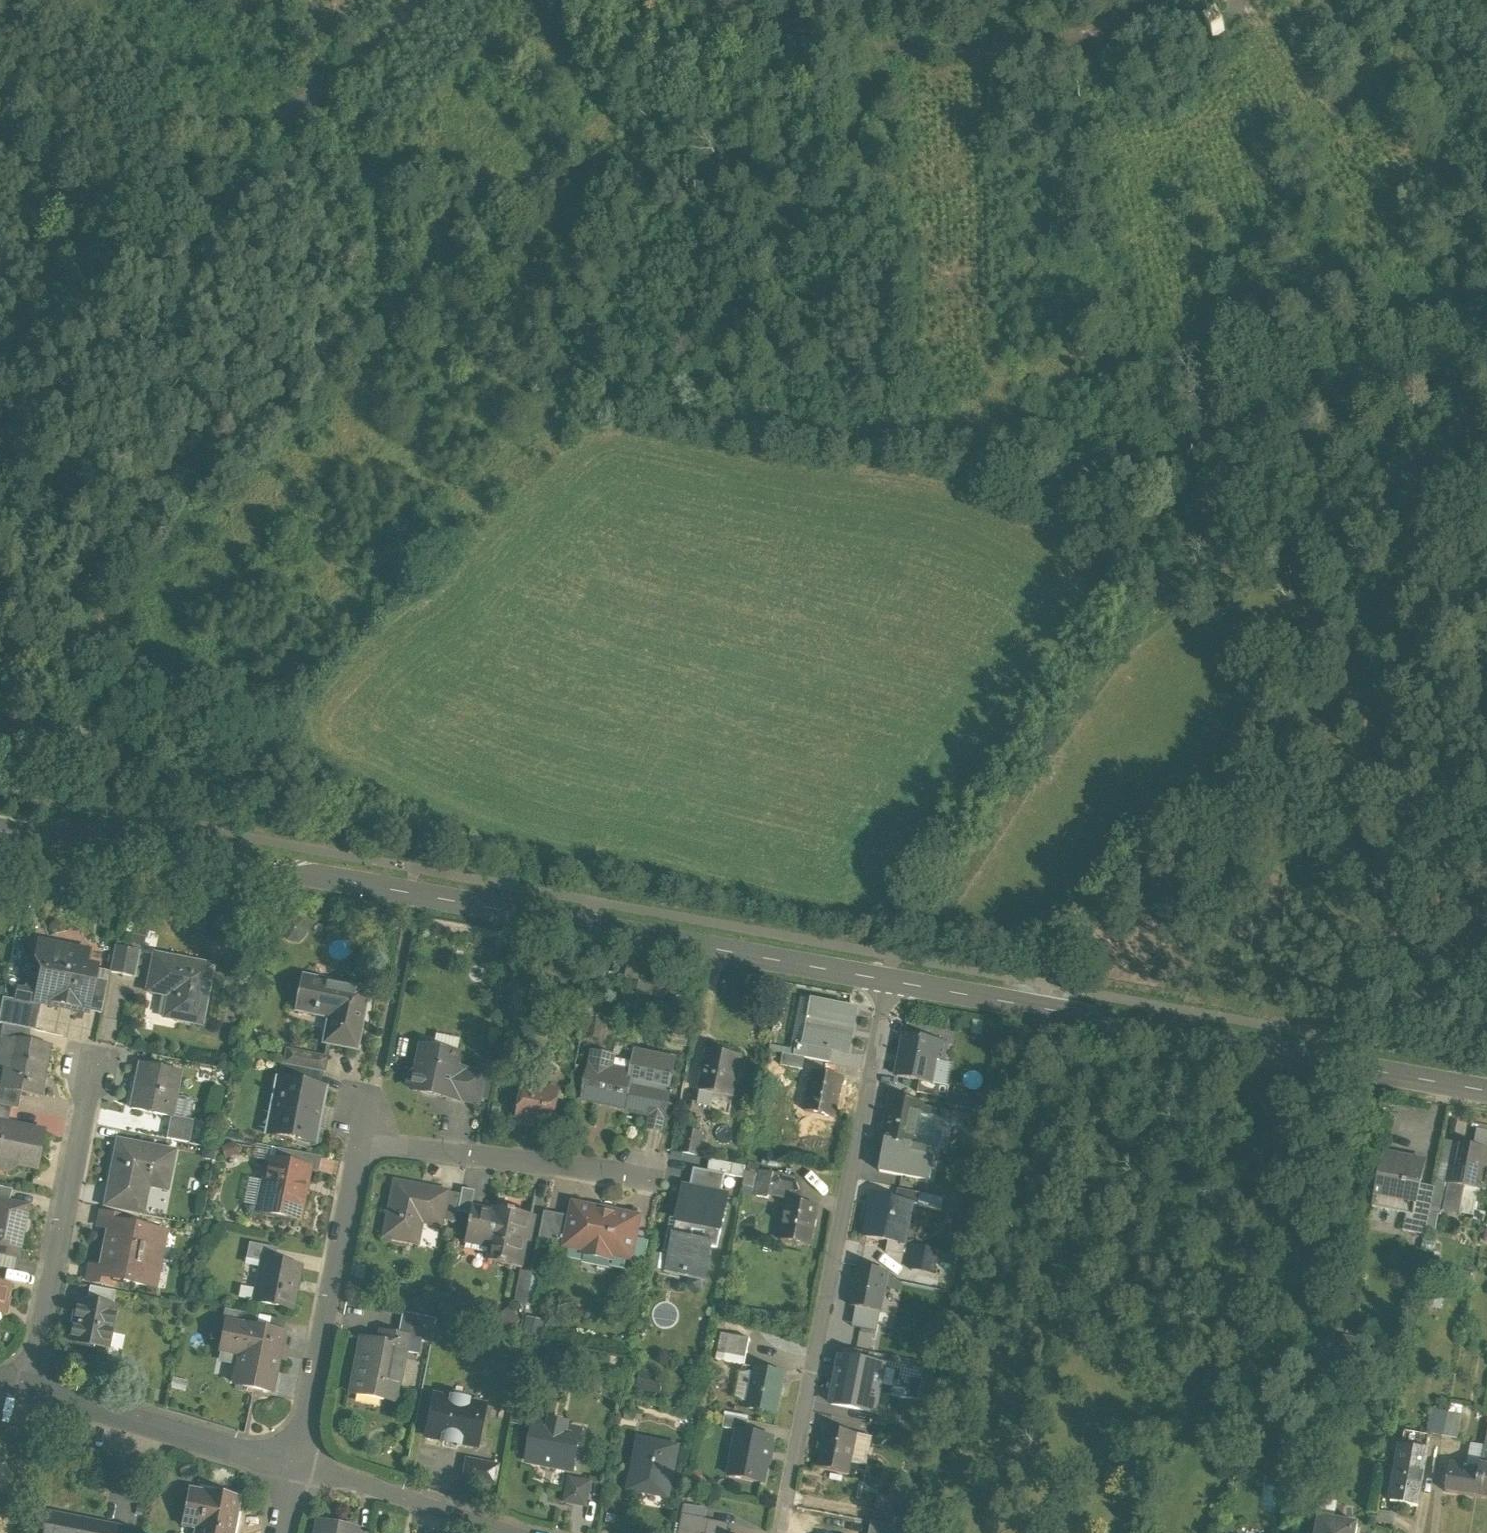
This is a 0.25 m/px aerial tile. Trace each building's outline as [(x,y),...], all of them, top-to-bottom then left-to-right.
[(61,961),(56,950),(35,959),(43,974),(47,975),(45,984),(38,987),(36,997),(41,1006),(49,1007),(53,1005),(84,1012),(87,1012),(93,983),(95,973),(85,971),(77,955),(61,961)] [(139,956),(114,951),(109,976),(134,981),(139,956)] [(212,970),(153,959),(145,996),(177,1002),(173,1023),(200,1029),(212,970)] [(367,992),(304,980),(297,1015),(314,1019),(316,1011),(333,1014),(330,1033),(325,1032),(322,1046),(355,1053),(361,1024),(358,1023),(361,1005),(365,1005),(367,992)] [(107,986),(93,983),(87,1012),(84,1012),(84,1014),(100,1018),(107,986)] [(2,1002),(0,1010),(0,1028),(35,1035),(40,1010),(2,1002)] [(859,1012),(810,1003),(801,1047),(834,1053),(850,1056),(859,1012)] [(940,1044),(906,1037),(898,1079),(920,1083),(932,1086),(936,1062),(940,1044)] [(49,1051),(18,1044),(12,1072),(7,1070),(2,1092),(21,1096),(39,1099),(49,1051)] [(948,1046),(940,1044),(936,1062),(944,1064),(948,1046)] [(831,1066),(834,1053),(801,1047),(799,1046),(796,1059),(806,1061),(831,1066)] [(633,1076),(631,1086),(671,1095),(678,1061),(638,1052),(633,1076)] [(455,1058),(432,1053),(430,1061),(418,1059),(415,1076),(410,1080),(408,1088),(412,1094),(446,1101),(452,1072),(455,1058)] [(741,1060),(709,1053),(698,1105),(712,1108),(714,1096),(733,1100),(741,1060)] [(325,1062),(286,1054),(283,1068),(322,1075),(325,1062)] [(633,1076),(612,1072),(614,1060),(594,1056),(592,1068),(591,1068),(586,1090),(587,1091),(585,1102),(630,1112),(630,1114),(640,1116),(640,1117),(646,1118),(647,1117),(652,1118),(653,1119),(656,1105),(668,1107),(671,1095),(631,1086),(633,1076)] [(796,1059),(785,1057),(783,1068),(804,1072),(806,1061),(796,1059)] [(283,1068),(279,1067),(276,1083),(319,1092),(322,1075),(283,1068)] [(178,1076),(139,1068),(130,1112),(169,1120),(178,1076)] [(481,1078),(452,1072),(446,1101),(452,1102),(452,1101),(476,1106),(481,1078)] [(843,1080),(813,1074),(805,1114),(835,1120),(843,1080)] [(319,1092),(276,1083),(272,1104),(280,1106),(274,1136),(313,1144),(324,1093),(319,1092)] [(932,1086),(920,1083),(918,1095),(948,1101),(950,1089),(932,1086)] [(535,1090),(522,1088),(518,1106),(520,1106),(517,1121),(552,1129),(559,1095),(551,1093),(549,1090),(538,1088),(535,1090)] [(0,1092),(0,1109),(10,1111),(18,1113),(21,1096),(2,1092),(0,1092)] [(187,1120),(191,1102),(175,1098),(171,1117),(187,1120)] [(923,1108),(893,1102),(885,1143),(887,1143),(915,1149),(915,1148),(922,1116),(923,1108)] [(656,1105),(653,1119),(652,1118),(649,1131),(663,1133),(665,1121),(666,1121),(669,1108),(668,1107),(656,1105)] [(8,1124),(10,1111),(0,1109),(0,1123),(8,1124)] [(937,1119),(922,1116),(915,1148),(931,1151),(937,1119)] [(192,1125),(169,1120),(165,1142),(187,1147),(192,1125)] [(0,1123),(0,1166),(8,1176),(20,1168),(35,1171),(42,1137),(7,1130),(8,1124),(0,1123)] [(939,1123),(938,1140),(950,1140),(951,1123),(939,1123)] [(702,1136),(688,1133),(683,1156),(697,1159),(702,1136)] [(915,1149),(887,1143),(881,1175),(931,1184),(938,1152),(931,1151),(915,1148),(915,1149)] [(1455,1144),(1448,1183),(1448,1184),(1464,1187),(1480,1190),(1486,1151),(1486,1150),(1455,1144)] [(172,1156),(117,1145),(108,1194),(134,1200),(134,1201),(143,1203),(146,1189),(164,1192),(172,1156)] [(320,1161),(275,1152),(273,1165),(307,1172),(307,1173),(317,1175),(320,1161)] [(1424,1164),(1404,1160),(1404,1157),(1403,1157),(1403,1158),(1383,1154),(1375,1193),(1417,1201),(1421,1186),(1425,1162),(1424,1162),(1424,1164)] [(273,1165),(267,1164),(258,1214),(297,1222),(307,1173),(307,1172),(273,1165)] [(726,1178),(695,1172),(691,1192),(722,1198),(726,1178)] [(774,1176),(762,1174),(757,1199),(769,1202),(771,1193),(774,1177),(774,1176)] [(801,1182),(774,1177),(771,1193),(798,1199),(801,1182)] [(1448,1183),(1436,1181),(1434,1188),(1430,1209),(1443,1211),(1448,1184),(1448,1183)] [(447,1194),(392,1183),(380,1242),(410,1248),(414,1226),(440,1231),(442,1224),(447,1196),(447,1194)] [(1464,1187),(1448,1184),(1443,1211),(1458,1214),(1464,1187)] [(1417,1201),(1414,1217),(1406,1215),(1403,1231),(1425,1236),(1430,1209),(1434,1188),(1421,1186),(1417,1201)] [(0,1191),(0,1204),(9,1206),(11,1193),(0,1191)] [(691,1192),(685,1191),(679,1222),(722,1231),(728,1199),(722,1198),(691,1192)] [(473,1194),(461,1192),(460,1198),(456,1216),(468,1218),(469,1212),(473,1194)] [(922,1196),(899,1192),(897,1203),(914,1207),(919,1208),(920,1208),(922,1196)] [(1417,1201),(1375,1193),(1372,1208),(1406,1215),(1414,1217),(1417,1201)] [(134,1200),(108,1194),(104,1211),(130,1217),(134,1201),(134,1200)] [(460,1198),(447,1196),(442,1224),(454,1226),(456,1216),(460,1198)] [(946,1202),(922,1196),(920,1208),(943,1213),(946,1202)] [(897,1203),(874,1199),(866,1239),(906,1247),(914,1207),(897,1203)] [(143,1203),(134,1201),(130,1217),(140,1219),(143,1203)] [(818,1209),(788,1203),(781,1243),(810,1249),(818,1209)] [(0,1204),(0,1257),(18,1261),(28,1209),(9,1206),(0,1204)] [(637,1220),(581,1208),(578,1221),(573,1220),(567,1249),(588,1253),(587,1257),(613,1262),(614,1259),(633,1263),(639,1234),(634,1233),(637,1220)] [(533,1218),(497,1211),(496,1217),(469,1212),(468,1218),(462,1246),(489,1251),(486,1264),(523,1271),(533,1218)] [(573,1220),(546,1215),(540,1244),(567,1249),(573,1220)] [(126,1222),(101,1217),(98,1230),(108,1232),(123,1235),(124,1228),(126,1222)] [(679,1222),(678,1222),(676,1233),(669,1232),(668,1240),(712,1249),(719,1251),(723,1231),(722,1231),(679,1222)] [(163,1236),(124,1228),(123,1235),(108,1232),(104,1252),(157,1263),(163,1236)] [(712,1249),(668,1240),(665,1255),(673,1257),(669,1273),(706,1281),(712,1249)] [(275,1252),(248,1246),(244,1262),(261,1266),(261,1263),(272,1266),(275,1252)] [(939,1253),(917,1249),(915,1260),(936,1265),(939,1253)] [(157,1263),(104,1252),(100,1272),(115,1276),(114,1283),(152,1290),(157,1263)] [(936,1265),(915,1260),(912,1272),(934,1277),(936,1265)] [(272,1266),(261,1263),(261,1266),(253,1305),(290,1312),(298,1271),(272,1266)] [(889,1275),(860,1269),(852,1309),(881,1315),(889,1275)] [(100,1272),(90,1270),(87,1284),(112,1289),(114,1283),(115,1276),(100,1272)] [(114,1295),(89,1290),(87,1302),(112,1307),(114,1295)] [(114,1311),(78,1304),(71,1344),(106,1351),(114,1311)] [(254,1319),(223,1313),(220,1325),(228,1327),(251,1332),(254,1319)] [(435,1322),(401,1315),(396,1339),(407,1341),(406,1342),(430,1347),(435,1322)] [(251,1332),(228,1327),(223,1348),(241,1352),(233,1388),(269,1395),(280,1338),(251,1332)] [(751,1342),(723,1336),(719,1353),(728,1355),(726,1364),(745,1368),(751,1342)] [(396,1339),(388,1337),(386,1347),(359,1342),(349,1397),(382,1403),(385,1390),(397,1392),(406,1342),(407,1341),(396,1339)] [(833,1407),(876,1415),(885,1370),(842,1361),(833,1407)] [(785,1377),(756,1371),(748,1411),(777,1417),(785,1377)] [(449,1403),(433,1400),(425,1440),(441,1443),(441,1446),(457,1450),(458,1446),(474,1450),(481,1412),(465,1409),(466,1405),(465,1405),(464,1405),(463,1401),(459,1398),(454,1399),(451,1402),(450,1402),(449,1403)] [(1448,1413),(1432,1410),(1427,1433),(1444,1437),(1448,1413)] [(1462,1416),(1448,1413),(1444,1437),(1457,1439),(1462,1416)] [(750,1424),(726,1419),(724,1431),(740,1434),(748,1435),(750,1424)] [(568,1428),(552,1424),(552,1428),(537,1425),(529,1465),(575,1474),(582,1434),(568,1432),(568,1428)] [(858,1437),(828,1431),(820,1471),(849,1476),(858,1437)] [(748,1435),(740,1434),(731,1479),(764,1486),(773,1441),(748,1435)] [(678,1450),(639,1442),(630,1492),(669,1500),(678,1450)] [(1427,1453),(1401,1448),(1391,1501),(1417,1506),(1427,1453)] [(496,1470),(466,1464),(462,1481),(492,1487),(496,1470)] [(1481,1470),(1450,1465),(1445,1492),(1476,1497),(1481,1470)] [(1481,1466),(1481,1470),(1476,1497),(1486,1499),(1486,1467),(1481,1466)] [(578,1483),(571,1482),(566,1505),(574,1507),(578,1483)] [(592,1486),(578,1483),(574,1507),(588,1509),(592,1486)] [(908,1489),(897,1487),(891,1515),(903,1517),(908,1489)] [(188,1493),(184,1517),(197,1520),(194,1532),(232,1532),(237,1503),(188,1493)] [(891,1515),(884,1513),(882,1526),(900,1530),(903,1517),(891,1515)] [(131,1532),(48,1515),(44,1532),(131,1532)] [(1319,1516),(1316,1532),(1356,1532),(1358,1524),(1319,1516)] [(694,1520),(691,1532),(707,1532),(709,1523),(694,1520)] [(873,1524),(871,1532),(906,1532),(907,1531),(900,1530),(882,1526),(873,1524)]
